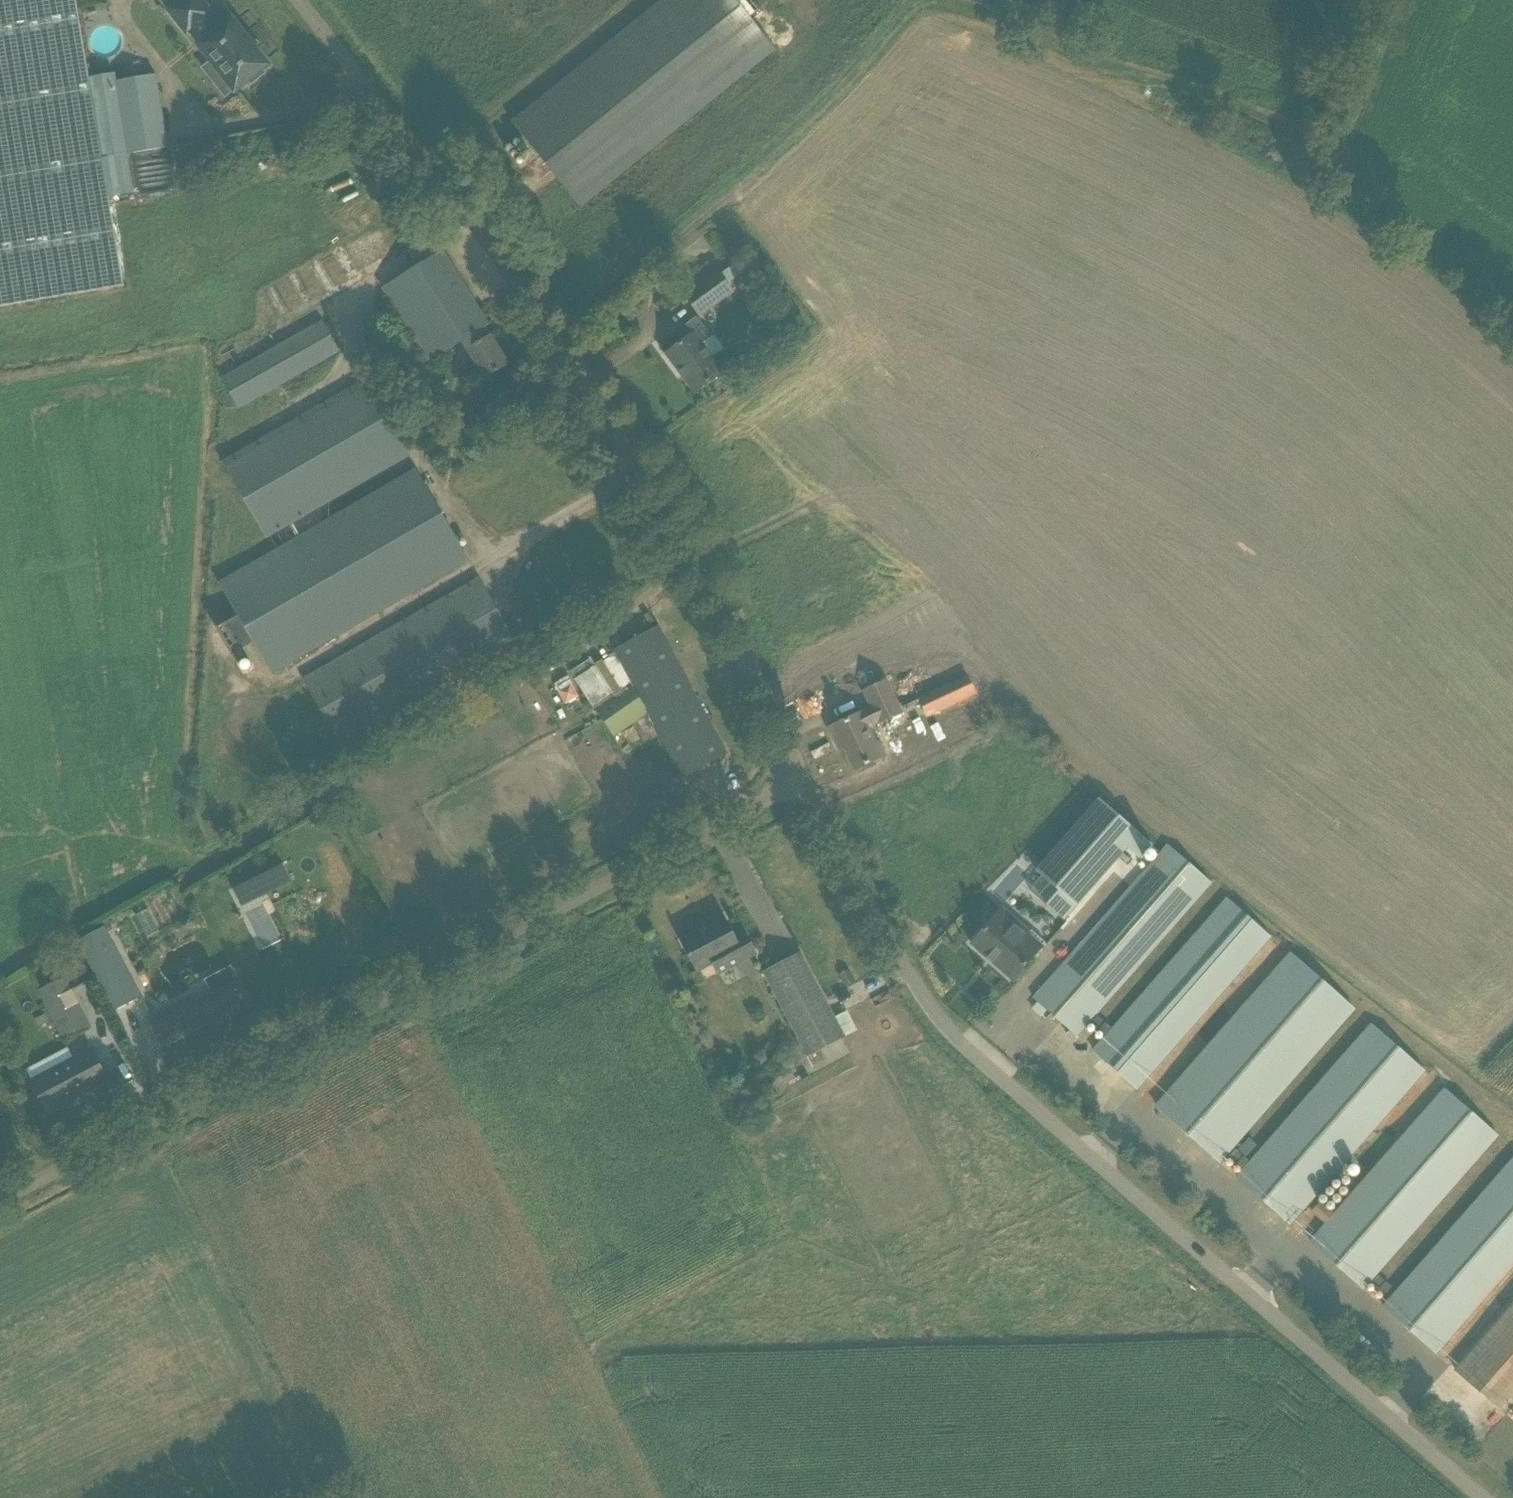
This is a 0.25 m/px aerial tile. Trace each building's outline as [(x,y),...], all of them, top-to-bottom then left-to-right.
[(128,155),(168,148),(156,77),(116,84),(115,75),(88,79),(75,0),(0,0),(0,306),(122,286),(108,198),(134,193),(128,155)] [(169,11),(187,34),(196,27),(206,40),(199,46),(211,61),(234,90),(235,92),(249,81),(251,84),(265,73),(262,70),(268,66),(232,19),(220,29),(210,16),(212,14),(201,0),(182,0),(169,11)] [(512,122),(581,208),(776,50),(752,21),(763,12),(753,0),(663,0),(512,122)] [(443,252),(426,262),(383,289),(429,362),(462,341),(467,350),(485,380),(495,374),(509,365),(491,335),(490,336),(485,327),(488,325),(443,252)] [(718,272),(706,281),(686,296),(700,315),(732,292),(718,272)] [(744,274),(728,286),(732,292),(737,288),(750,306),(762,297),(744,274)] [(692,336),(667,354),(695,393),(723,373),(701,343),(710,337),(695,318),(685,326),(692,336)] [(339,351),(322,321),(222,378),(239,408),(339,351)] [(408,457),(364,381),(223,463),(266,538),(408,457)] [(416,470),(219,584),(271,674),(468,561),(416,470)] [(339,743),(514,642),(478,579),(303,680),(339,743)] [(659,627),(642,636),(615,651),(632,683),(594,709),(613,736),(648,713),(682,778),(727,754),(659,627)] [(914,682),(920,696),(944,685),(938,671),(914,682)] [(918,699),(927,718),(978,694),(971,680),(973,679),(971,674),(918,699)] [(901,712),(886,680),(865,690),(873,707),(829,728),(840,750),(846,748),(856,770),(885,756),(870,725),(879,720),(880,722),(901,712)] [(1099,798),(1036,870),(1058,890),(1046,904),(1064,920),(1127,848),(1139,859),(1152,844),(1099,798)] [(1168,845),(1048,984),(1034,999),(1078,1037),(1211,882),(1168,845)] [(1229,899),(1107,1037),(1094,1052),(1136,1089),(1271,936),(1229,899)] [(1013,980),(1046,943),(1032,931),(1030,933),(1003,909),(993,921),(992,920),(972,944),(1013,980)] [(707,928),(681,941),(697,972),(712,964),(733,953),(738,964),(755,954),(745,935),(735,940),(723,916),(706,925),(707,928)] [(78,940),(115,1011),(141,998),(104,927),(78,940)] [(763,973),(807,1057),(844,1037),(835,1020),(800,953),(763,973)] [(1290,953),(1170,1092),(1156,1107),(1217,1160),(1350,1005),(1290,953)] [(850,988),(844,975),(836,979),(842,992),(850,988)] [(91,1028),(65,978),(39,991),(65,1042),(91,1028)] [(150,1020),(162,1042),(209,1018),(212,1024),(210,1025),(211,1026),(250,1006),(249,1004),(246,1006),(234,981),(194,1002),(192,999),(150,1020)] [(835,1020),(844,1037),(856,1031),(847,1013),(835,1020)] [(1373,1026),(1252,1165),(1238,1180),(1288,1223),(1423,1070),(1373,1026)] [(107,1081),(98,1063),(91,1051),(32,1082),(47,1112),(107,1081)] [(1447,1091),(1325,1230),(1312,1245),(1361,1288),(1496,1134),(1447,1091)] [(1512,1263),(1512,1163),(1385,1309),(1434,1352),(1512,1263)] [(1468,1356),(1455,1371),(1504,1414),(1512,1404),(1512,1305),(1468,1356)]
